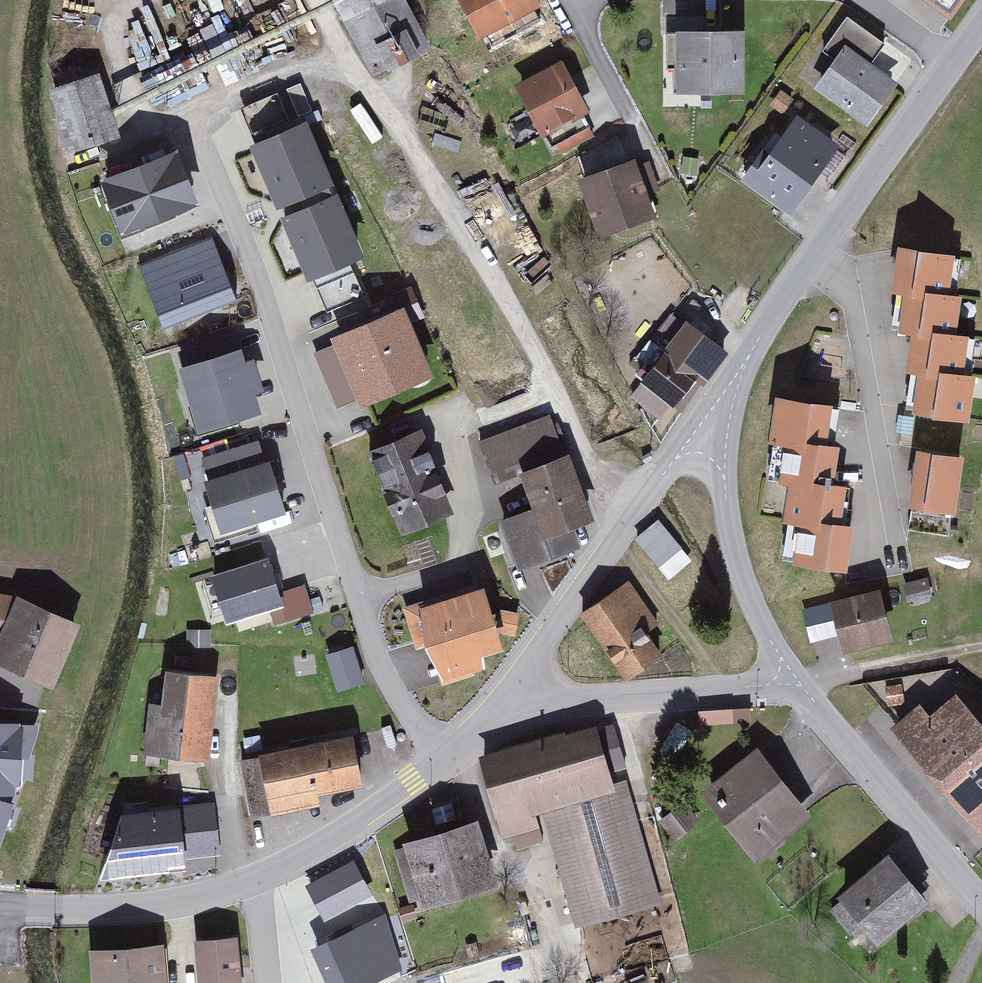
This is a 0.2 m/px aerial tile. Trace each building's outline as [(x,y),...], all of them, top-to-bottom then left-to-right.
[(371,78),(431,47),(407,0),(331,0),(371,78)] [(484,41),(544,9),(539,0),(462,0),(484,41)] [(886,47),(844,18),(801,79),(869,127),(898,86),(872,68),(886,47)] [(748,33),(679,35),(681,101),(750,99),(748,33)] [(566,62),(514,89),(541,141),(548,138),(560,161),(598,142),(586,119),(593,115),(566,62)] [(105,77),(51,92),(71,159),(124,144),(105,77)] [(242,108),(256,138),(292,121),(278,91),(242,108)] [(841,149),(798,120),(767,166),(810,195),(841,149)] [(306,137),(255,157),(279,211),(305,201),(319,195),(330,191),(306,137)] [(640,161),(580,180),(600,241),(659,222),(640,161)] [(172,162),(108,186),(123,227),(188,204),(172,162)] [(312,217),(287,228),(309,281),(360,261),(338,208),(326,213),(319,195),(305,201),(312,217)] [(236,298),(212,236),(139,265),(163,327),(236,298)] [(948,290),(954,251),(898,243),(891,288),(903,290),(924,293),(925,286),(948,290)] [(933,326),(956,330),(962,292),(948,290),(925,286),(924,293),(903,290),(897,329),(911,331),(932,335),(933,326)] [(427,381),(400,320),(337,347),(364,408),(427,381)] [(688,326),(645,384),(681,411),(724,353),(688,326)] [(940,366),(963,370),(969,332),(956,330),(933,326),(932,335),(911,331),(905,369),(918,371),(939,374),(940,366)] [(247,358),(239,332),(178,350),(182,364),(179,365),(198,431),(262,412),(256,390),(263,388),(254,356),(247,358)] [(911,410),(968,419),(976,372),(963,370),(940,366),(939,374),(918,371),(911,410)] [(806,437),(835,441),(840,406),(832,405),(832,401),(775,393),(769,439),(773,440),(768,476),(778,477),(783,446),(804,449),(806,437)] [(549,413),(479,440),(497,486),(522,476),(535,509),(500,522),(521,575),(580,552),(572,531),(593,523),(549,413)] [(421,433),(373,452),(406,533),(454,514),(421,433)] [(830,481),(833,481),(839,442),(835,441),(806,437),(804,449),(783,446),(778,477),(778,479),(788,480),(812,483),(814,470),(831,473),(830,481)] [(965,453),(917,446),(908,504),(956,511),(965,453)] [(271,511),(251,451),(199,469),(219,528),(271,511)] [(820,517),(841,520),(846,483),(833,481),(830,481),(831,473),(814,470),(812,483),(788,480),(783,519),(787,519),(798,521),(797,526),(819,529),(820,517)] [(670,577),(693,557),(659,516),(635,536),(670,577)] [(792,562),(846,570),(853,522),(841,520),(820,517),(819,529),(797,526),(798,521),(787,519),(782,557),(793,558),(792,562)] [(269,547),(212,564),(226,610),(283,593),(269,547)] [(927,576),(903,583),(908,602),(932,596),(927,576)] [(664,628),(633,583),(582,618),(628,685),(667,658),(652,636),(664,628)] [(881,587),(830,599),(842,650),(893,638),(881,587)] [(21,596),(0,644),(0,664),(51,686),(79,621),(21,596)] [(497,653),(482,599),(421,616),(440,681),(476,671),(473,659),(497,653)] [(356,646),(329,655),(342,696),(370,687),(356,646)] [(222,677),(168,672),(165,705),(152,704),(147,758),(214,764),(222,677)] [(959,696),(932,719),(919,704),(889,730),(981,837),(981,722),(959,696)] [(749,718),(748,705),(700,708),(700,721),(749,718)] [(0,720),(0,794),(21,795),(24,759),(29,759),(39,732),(38,723),(0,720)] [(551,844),(576,931),(665,906),(629,779),(618,782),(602,725),(482,758),(506,841),(515,838),(519,853),(551,844)] [(367,785),(357,736),(242,758),(254,820),(328,805),(325,793),(367,785)] [(817,820),(764,749),(702,794),(756,866),(817,820)] [(221,852),(215,798),(181,802),(180,792),(122,799),(101,864),(221,852)] [(0,801),(0,847),(14,805),(0,801)] [(481,819),(409,840),(428,907),(501,886),(481,819)] [(352,853),(303,878),(322,914),(371,888),(352,853)] [(934,906),(893,857),(844,897),(885,946),(934,906)] [(324,950),(337,982),(374,982),(400,973),(382,928),(324,950)] [(198,943),(202,982),(238,982),(234,940),(198,943)] [(94,953),(96,982),(161,982),(159,948),(94,953)]
